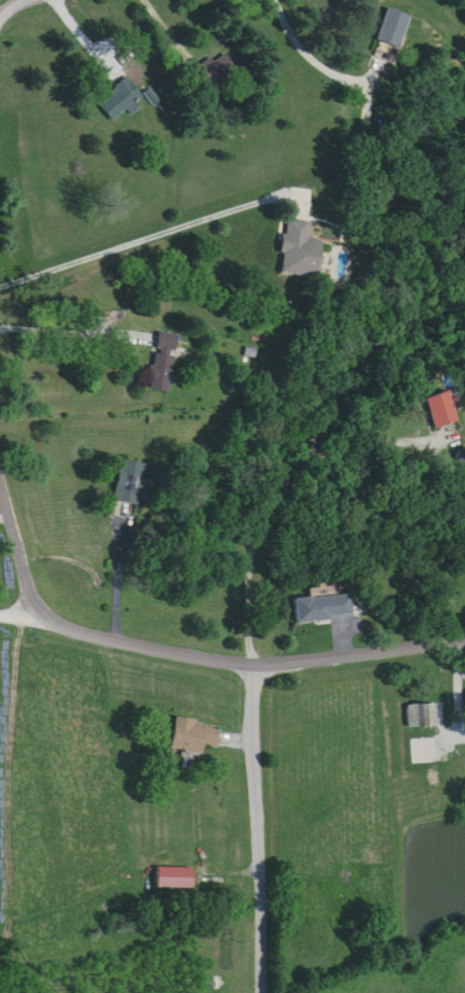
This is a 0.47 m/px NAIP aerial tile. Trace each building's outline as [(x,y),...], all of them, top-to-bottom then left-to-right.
[(374,56),(394,63),(398,51),(402,53),(414,18),(391,10),(374,56)] [(238,68),(223,52),(194,78),(209,94),(238,68)] [(144,97),(130,79),(98,103),(113,123),(128,111),(131,116),(142,108),(137,103),(144,97)] [(279,273),(317,281),(325,246),(309,242),(312,225),(290,221),(279,273)] [(177,336),(156,334),(150,391),(171,393),(177,336)] [(437,432),(459,423),(447,393),(425,402),(437,432)] [(136,510),(148,468),(125,462),(114,503),(136,510)] [(295,599),(297,624),(354,619),(352,594),(295,599)] [(436,728),(436,704),(408,705),(408,728),(436,728)] [(171,749),(203,756),(206,746),(219,749),(223,728),(178,718),(171,749)] [(194,868),(158,868),(158,889),(194,889),(194,868)]
